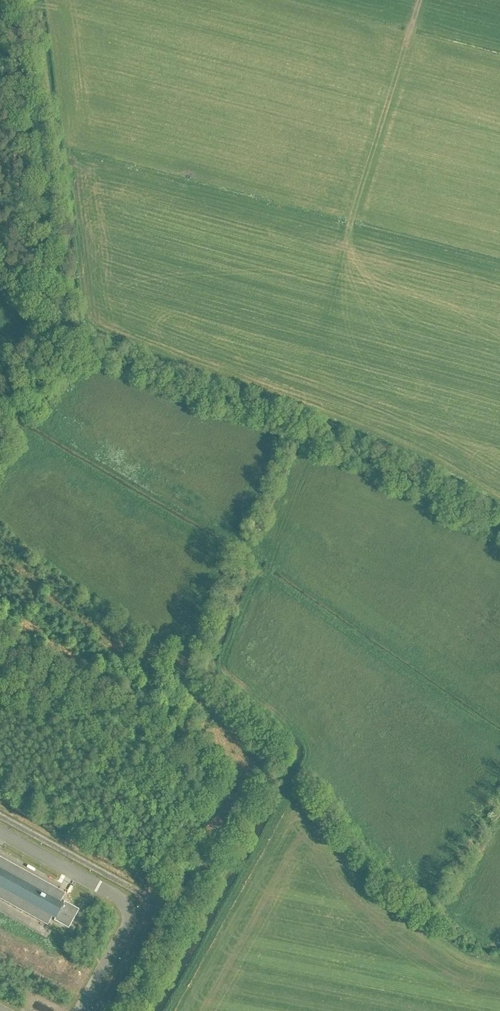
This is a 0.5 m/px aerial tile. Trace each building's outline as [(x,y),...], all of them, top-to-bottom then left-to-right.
[(0,859),(0,901),(46,926),(51,917),(54,919),(53,921),(67,929),(77,910),(63,902),(62,904),(59,903),(64,894),(0,859)]
